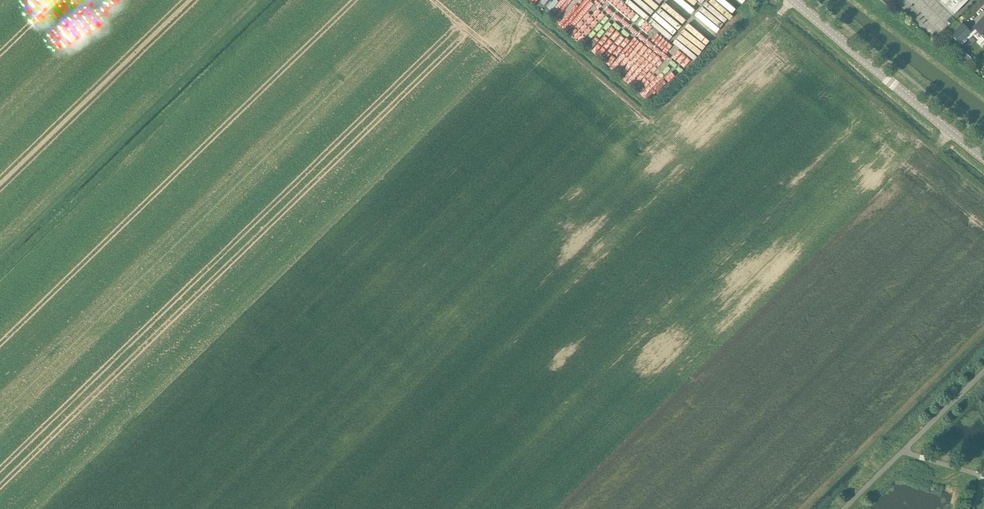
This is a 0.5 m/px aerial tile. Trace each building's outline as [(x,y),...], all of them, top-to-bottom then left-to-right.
[(969,0),(942,0),(940,2),(954,15),(969,0)] [(983,25),(980,22),(975,27),(983,37),(983,24),(983,25)] [(961,42),(971,32),(962,24),(952,34),(961,42)] [(969,56),(964,62),(968,65),(973,60),(969,56)]
